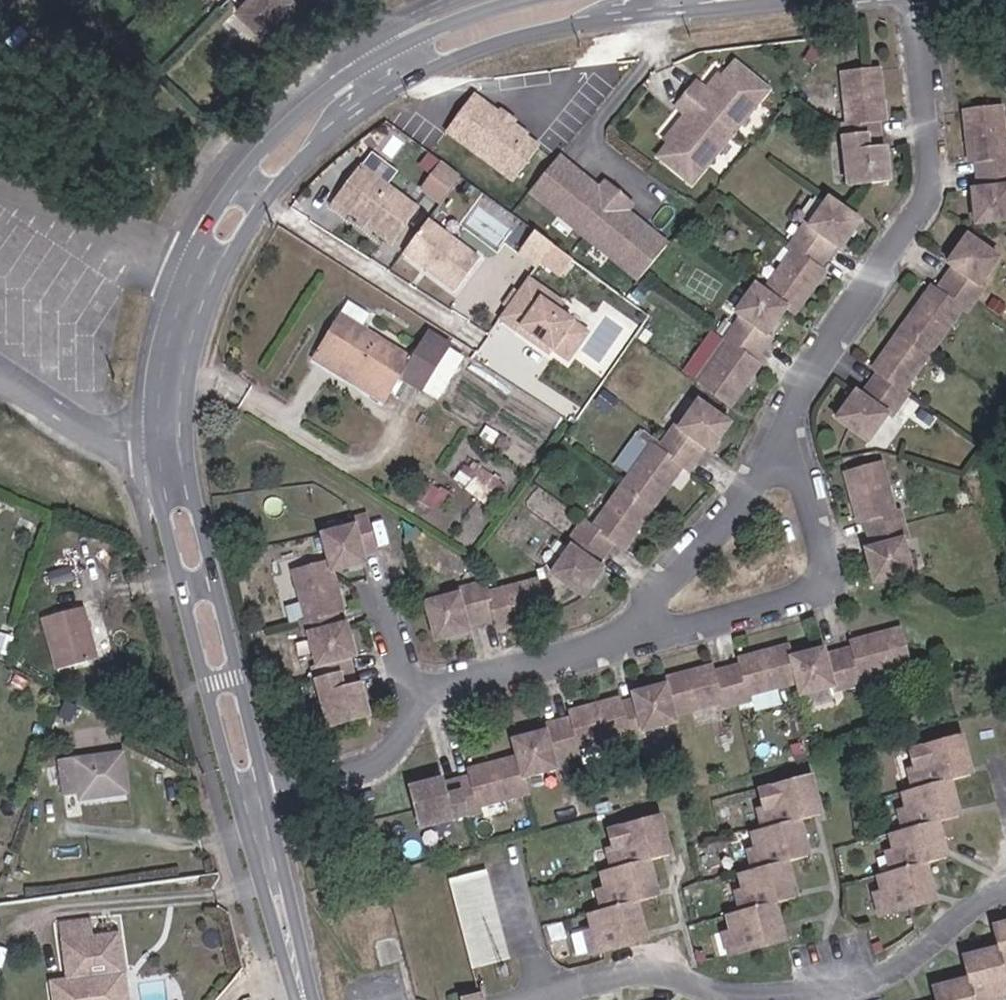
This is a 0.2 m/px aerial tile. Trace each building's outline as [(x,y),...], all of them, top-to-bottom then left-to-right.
[(237,13),(233,17),(256,41),(289,8),(281,0),(225,0),(237,13)] [(688,183),(765,93),(735,66),(708,96),(695,85),(675,107),(689,118),(657,156),(688,183)] [(879,77),(869,78),(842,81),(847,127),(840,128),(848,190),(889,185),(885,154),(880,154),(877,125),(884,125),(879,77)] [(531,134),(478,92),(451,127),(518,178),(542,146),(530,136),(531,134)] [(962,114),(967,161),(974,161),(978,190),(971,191),(976,224),(1005,222),(1005,157),(998,109),(962,114)] [(423,188),(446,200),(462,169),(439,157),(423,188)] [(600,190),(558,158),(530,190),(640,275),(667,242),(625,210),(630,203),(605,183),(600,190)] [(391,241),(419,206),(362,164),(332,204),(346,214),(349,209),(391,241)] [(859,226),(828,203),(808,230),(804,226),(786,251),(791,256),(762,295),(753,290),(733,315),(739,321),(721,343),(727,349),(698,386),(729,410),(757,370),(752,366),(770,343),(765,338),(785,311),(793,317),(822,278),(817,273),(834,249),(838,253),(859,226)] [(427,219),(403,252),(454,290),(479,258),(427,219)] [(536,263),(552,241),(536,228),(519,250),(536,263)] [(996,258),(967,236),(947,262),(952,267),(936,289),(932,286),(872,366),(877,371),(860,394),(855,391),(836,417),(866,439),(885,414),(890,418),(909,392),(904,388),(961,309),(965,313),(984,287),(979,283),(996,258)] [(572,256),(552,241),(540,258),(560,272),(572,256)] [(564,301),(528,275),(497,318),(517,332),(520,327),(536,338),(533,343),(548,354),(551,349),(567,360),(589,330),(558,308),(564,301)] [(317,350),(389,394),(399,377),(422,392),(450,346),(427,332),(410,358),(339,313),(317,350)] [(384,403),(389,394),(317,350),(312,359),(384,403)] [(726,427),(698,403),(677,430),(674,427),(655,450),(650,446),(589,524),(582,519),(564,543),(567,548),(548,572),(578,596),(599,569),(593,563),(610,541),(618,547),(680,469),(684,473),(702,450),(706,454),(726,427)] [(865,547),(872,571),(874,579),(909,570),(899,538),(907,536),(898,507),(892,509),(878,461),(844,470),(857,519),(863,517),(870,545),(865,547)] [(373,551),(363,515),(348,519),(350,527),(318,535),(325,561),(288,572),(301,618),(295,620),(299,635),(304,633),(312,663),(307,664),(325,726),(353,718),(366,714),(358,683),(350,684),(343,657),(351,656),(341,622),(334,625),(331,612),(338,610),(328,572),(361,562),(360,555),(373,551)] [(454,594),(423,603),(433,639),(466,631),(464,624),(490,617),(493,629),(542,616),(532,580),(485,593),(482,580),(453,589),(454,594)] [(81,608),(42,619),(55,669),(96,658),(81,608)] [(441,774),(408,782),(415,804),(420,823),(480,807),(478,801),(526,789),(522,773),(554,764),(553,755),(579,748),(578,742),(626,729),(627,734),(643,730),(641,724),(672,716),(671,710),(719,697),(721,703),(750,696),(748,690),(795,678),(799,690),(829,681),(831,687),(861,679),(860,673),(908,660),(903,642),(904,641),(899,624),(849,637),(851,645),(823,651),(822,644),(789,652),(785,642),(737,653),(739,660),(709,668),(707,661),(659,673),(661,681),(629,689),(630,694),(616,699),(615,692),(567,706),(569,713),(540,721),(541,727),(512,735),(516,753),(468,765),(470,771),(442,779),(441,774)] [(952,777),(966,773),(962,758),(970,755),(964,734),(916,747),(920,761),(912,763),(919,784),(906,788),(910,802),(902,804),(908,824),(893,829),(897,843),(890,845),(895,865),(881,870),(885,885),(877,887),(883,909),(928,898),(924,883),(932,880),(926,860),(941,856),(937,841),(945,839),(939,818),(954,814),(950,799),(958,797),(952,777)] [(121,753),(60,761),(62,794),(78,793),(79,799),(126,793),(121,753)] [(962,758),(966,773),(974,771),(970,755),(962,758)] [(762,801),(763,808),(767,822),(755,826),(759,840),(751,843),(757,863),(742,867),(746,881),(739,883),(744,903),(729,908),(733,921),(726,924),(731,946),(778,934),(774,919),(779,917),(774,897),(788,893),(784,878),(792,877),(787,856),(801,852),(798,837),(805,835),(800,815),(815,811),(811,797),(819,794),(812,773),(764,785),(769,799),(762,801)] [(823,808),(819,794),(811,797),(815,811),(823,808)] [(962,812),(958,797),(950,799),(954,814),(962,812)] [(599,881),(604,899),(604,901),(590,906),(594,919),(586,921),(592,942),(630,932),(635,930),(631,916),(639,914),(634,894),(648,890),(645,876),(652,873),(647,853),(662,849),(658,835),(666,832),(660,811),(612,824),(616,838),(610,840),(615,861),(603,864),(607,878),(599,881)] [(670,847),(666,832),(658,835),(662,849),(670,847)] [(798,837),(801,852),(809,850),(805,835),(798,837)] [(949,854),(945,839),(937,841),(941,856),(949,854)] [(475,952),(485,950),(511,943),(490,859),(454,869),(475,952)] [(656,888),(652,873),(645,876),(648,890),(656,888)] [(796,891),(792,877),(784,878),(788,893),(796,891)] [(924,883),(928,898),(936,896),(932,880),(924,883)] [(631,916),(635,930),(643,928),(639,914),(631,916)] [(774,919),(778,934),(783,932),(779,917),(774,919)] [(993,923),(995,930),(1005,928),(1005,919),(993,923)] [(122,973),(116,933),(90,937),(87,920),(60,924),(68,981),(122,973)] [(995,930),(999,944),(978,950),(980,958),(965,961),(969,975),(947,981),(950,988),(935,993),(937,999),(997,999),(996,995),(1005,992),(1005,928),(995,930)] [(492,973),(485,950),(475,952),(481,976),(492,973)] [(963,953),(965,961),(980,958),(978,950),(963,953)] [(53,987),(55,999),(129,999),(126,977),(53,987)] [(933,985),(935,993),(950,988),(947,981),(933,985)]
